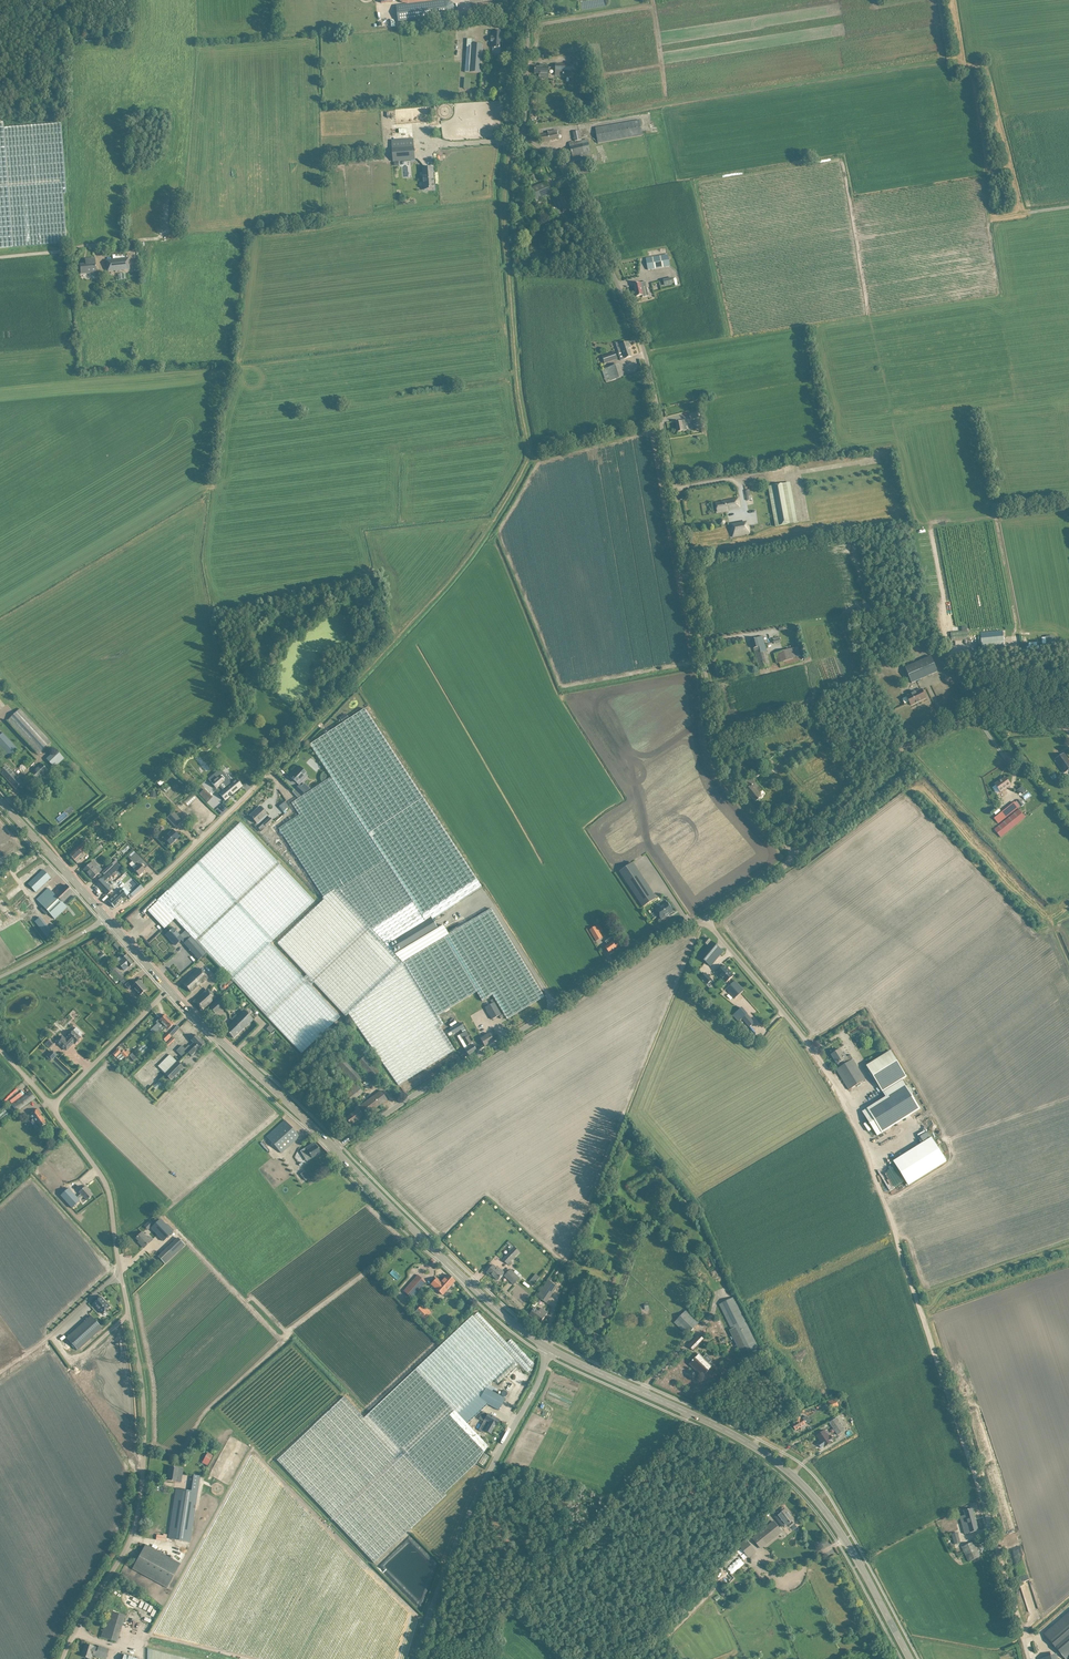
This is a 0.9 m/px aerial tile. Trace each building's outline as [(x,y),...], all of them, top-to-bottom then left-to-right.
[(503,33),(500,33),(500,30),(496,30),(496,32),(493,32),(493,36),(493,37),(493,38),(492,37),(491,42),(493,42),(493,43),(492,43),(492,47),(495,48),(495,49),(499,49),(499,48),(502,48),(502,43),(503,43),(503,38),(502,38),(503,33)] [(468,39),(465,72),(481,73),(483,45),(474,44),(475,39),(468,39)] [(535,74),(540,74),(540,76),(539,76),(539,77),(540,77),(540,78),(549,79),(549,67),(535,67),(535,74)] [(475,90),(481,90),(482,80),(473,80),(472,85),(475,85),(475,90)] [(595,128),(598,143),(643,135),(640,120),(595,128)] [(67,243),(63,194),(66,193),(61,123),(4,128),(3,123),(0,123),(0,248),(67,243)] [(559,130),(548,132),(548,133),(540,135),(542,143),(552,141),(552,140),(560,139),(559,130)] [(573,132),(575,142),(582,140),(579,131),(573,132)] [(393,148),(413,147),(413,139),(392,140),(393,148)] [(569,144),(574,161),(592,156),(588,140),(569,144)] [(413,147),(393,148),(394,161),(414,159),(413,147)] [(425,190),(435,189),(433,168),(423,169),(425,190)] [(531,189),(536,201),(552,194),(547,182),(531,189)] [(555,206),(556,206),(558,208),(557,209),(559,214),(569,210),(567,205),(566,205),(565,202),(566,202),(564,197),(554,202),(555,206)] [(670,266),(668,254),(646,258),(648,270),(670,266)] [(95,258),(85,259),(86,264),(80,265),(81,274),(96,273),(95,258)] [(128,258),(106,260),(107,267),(108,267),(108,270),(115,270),(115,271),(129,269),(128,258)] [(637,297),(642,295),(643,297),(642,297),(643,297),(649,296),(646,281),(645,282),(646,282),(640,283),(634,284),(637,297)] [(621,344),(620,342),(616,343),(619,353),(622,352),(624,359),(632,356),(629,348),(630,347),(628,342),(621,344)] [(602,356),(605,363),(617,359),(615,352),(602,356)] [(602,370),(606,382),(616,378),(612,366),(602,370)] [(701,419),(693,421),(695,429),(702,427),(701,419)] [(687,430),(686,426),(685,421),(682,422),(682,421),(676,423),(678,432),(684,431),(687,430)] [(892,450),(885,452),(886,459),(893,457),(892,450)] [(797,523),(790,482),(768,486),(775,527),(797,523)] [(740,507),(738,498),(725,500),(725,501),(716,503),(717,512),(740,507)] [(731,529),(732,537),(750,534),(749,525),(747,526),(746,522),(734,524),(735,528),(731,529)] [(951,640),(968,638),(967,631),(950,632),(951,640)] [(1058,632),(1047,633),(1048,643),(1059,642),(1058,632)] [(751,639),(759,670),(771,667),(763,636),(751,639)] [(982,650),(1004,648),(1003,637),(981,639),(982,650)] [(774,654),(777,663),(779,663),(780,666),(799,661),(798,657),(801,657),(798,647),(774,654)] [(912,683),(938,672),(931,656),(905,668),(912,683)] [(919,701),(926,698),(922,689),(916,692),(915,692),(915,691),(913,691),(912,691),(911,692),(911,694),(912,694),(907,696),(911,705),(917,703),(917,702),(919,701),(919,702),(920,702),(919,701)] [(7,720),(38,754),(51,743),(20,709),(7,720)] [(395,1081),(398,1086),(455,1050),(440,1026),(443,1024),(437,1015),(477,992),(482,1001),(492,995),(507,1019),(544,997),(491,909),(448,934),(443,925),(437,928),(432,919),(481,887),(364,709),(310,745),(331,777),(291,803),(299,815),(279,829),(323,897),(323,898),(324,899),(277,943),(344,1014),(345,1013),(347,1015),(348,1014),(395,1081)] [(10,757),(18,750),(3,733),(0,735),(0,747),(10,757)] [(64,758),(56,750),(46,759),(55,768),(64,758)] [(1068,769),(1064,763),(1068,760),(1064,754),(1055,760),(1064,773),(1068,769)] [(766,764),(772,771),(776,768),(769,761),(766,764)] [(48,771),(42,764),(31,774),(37,781),(48,771)] [(19,786),(20,788),(22,788),(24,787),(24,785),(22,783),(6,766),(0,772),(16,789),(19,786)] [(299,766),(296,769),(297,770),(290,777),(297,783),(306,773),(299,766)] [(209,780),(216,788),(224,781),(219,776),(221,775),(218,772),(209,780)] [(756,802),(758,800),(759,800),(760,800),(759,799),(762,797),(758,793),(759,792),(760,791),(760,790),(760,789),(760,788),(760,787),(751,777),(745,782),(749,787),(745,791),(756,802)] [(1005,777),(1002,780),(999,782),(999,781),(995,784),(1000,792),(1011,785),(1005,777)] [(242,786),(236,779),(231,784),(230,783),(225,787),(226,788),(220,793),(225,800),(242,786)] [(213,798),(198,783),(193,788),(208,803),(213,798)] [(295,790),(301,796),(306,791),(299,785),(295,790)] [(994,817),(998,823),(1018,807),(1019,808),(1021,807),(1024,805),(1020,800),(1015,803),(1014,802),(994,817)] [(281,807),(285,813),(291,809),(287,803),(281,807)] [(259,807),(257,809),(258,810),(250,816),(256,823),(266,814),(259,807)] [(994,829),(1000,836),(1025,816),(1019,809),(994,829)] [(176,828),(183,821),(173,812),(167,818),(176,828)] [(270,818),(264,824),(267,827),(273,821),(270,818)] [(148,911),(161,926),(164,929),(175,919),(186,931),(180,936),(173,928),(167,934),(172,940),(171,941),(175,945),(182,939),(185,942),(184,943),(199,960),(206,953),(230,978),(231,980),(234,982),(302,1054),(340,1017),(270,943),(315,902),(240,822),(148,911)] [(271,828),(265,835),(270,839),(272,837),(270,835),(274,831),(271,828)] [(173,830),(164,838),(170,845),(179,837),(173,830)] [(85,856),(81,852),(89,846),(85,842),(69,855),(77,863),(81,860),(82,859),(81,859),(85,856)] [(92,850),(95,854),(102,848),(99,844),(92,850)] [(136,853),(132,857),(130,859),(137,867),(134,870),(139,876),(145,870),(140,864),(144,861),(136,853)] [(92,879),(101,871),(101,870),(93,862),(91,864),(90,863),(84,870),(92,879)] [(110,862),(101,870),(101,871),(104,875),(114,866),(110,862)] [(633,862),(619,871),(643,907),(657,898),(633,862)] [(28,884),(35,892),(51,878),(43,870),(28,884)] [(96,883),(107,895),(112,890),(101,878),(96,883)] [(36,899),(43,907),(41,909),(46,915),(49,912),(55,919),(67,907),(62,902),(73,892),(66,885),(59,891),(58,889),(53,893),(48,888),(36,899)] [(130,895),(128,897),(130,900),(133,898),(144,888),(141,885),(130,895)] [(127,895),(121,889),(116,894),(109,902),(114,908),(127,895)] [(655,910),(662,919),(673,912),(667,902),(655,910)] [(35,921),(50,940),(55,936),(40,917),(35,921)] [(596,926),(590,930),(596,941),(603,938),(596,926)] [(612,942),(605,947),(609,953),(617,948),(620,945),(618,941),(614,944),(612,942)] [(711,966),(723,951),(721,949),(718,946),(711,941),(708,945),(698,956),(711,966)] [(126,956),(122,959),(120,957),(117,960),(116,961),(118,963),(125,971),(133,964),(126,956)] [(717,972),(726,982),(734,976),(724,965),(717,972)] [(119,980),(121,982),(125,979),(115,966),(110,970),(119,980)] [(208,978),(199,968),(191,976),(192,976),(183,984),(191,992),(202,982),(203,983),(208,978)] [(712,980),(706,973),(701,977),(707,984),(712,980)] [(232,983),(234,982),(231,980),(230,978),(225,983),(224,982),(221,984),(220,987),(221,990),(224,991),(232,983)] [(129,989),(132,987),(139,995),(139,996),(147,989),(146,989),(139,981),(139,980),(135,984),(131,980),(125,985),(129,989)] [(726,989),(735,999),(744,990),(735,981),(726,989)] [(195,1005),(201,1011),(205,1007),(216,997),(210,991),(207,993),(205,990),(197,998),(193,1002),(195,1005)] [(485,1007),(492,1019),(501,1014),(493,999),(491,1000),(492,1003),(485,1007)] [(218,1001),(210,1008),(215,1014),(219,1010),(219,1009),(222,1006),(218,1001)] [(742,1019),(749,1027),(755,1023),(742,1007),(733,1015),(739,1022),(742,1019)] [(244,1010),(233,1021),(233,1022),(225,1030),(233,1038),(245,1027),(246,1027),(253,1020),(244,1010)] [(144,1023),(148,1026),(156,1017),(153,1014),(144,1023)] [(151,1029),(155,1033),(170,1019),(165,1015),(159,1021),(161,1023),(159,1025),(157,1024),(151,1029)] [(174,1023),(170,1019),(155,1033),(154,1034),(158,1037),(163,1033),(162,1032),(166,1027),(168,1029),(174,1023)] [(447,1033),(448,1036),(464,1027),(461,1023),(446,1031),(447,1033)] [(171,1037),(171,1038),(177,1032),(174,1030),(169,1034),(167,1033),(159,1041),(163,1045),(171,1037)] [(75,1044),(81,1038),(73,1031),(70,1034),(69,1032),(68,1032),(66,1035),(68,1037),(67,1037),(68,1038),(66,1040),(61,1036),(56,1041),(66,1051),(71,1045),(73,1043),(75,1044)] [(496,1035),(494,1031),(489,1033),(480,1039),(484,1046),(493,1041),(491,1037),(496,1035)] [(188,1052),(201,1039),(197,1035),(191,1040),(193,1043),(190,1046),(189,1045),(185,1049),(182,1046),(176,1051),(182,1057),(188,1052)] [(465,1037),(465,1038),(463,1039),(463,1040),(460,1041),(464,1047),(467,1045),(468,1047),(465,1050),(469,1056),(476,1051),(472,1045),(471,1043),(468,1037),(466,1038),(465,1037)] [(170,1050),(178,1041),(175,1038),(166,1047),(170,1050)] [(205,1044),(201,1039),(188,1052),(192,1056),(199,1049),(200,1049),(205,1044)] [(54,1044),(49,1040),(45,1044),(50,1048),(54,1044)] [(840,1049),(831,1054),(839,1067),(836,1069),(849,1090),(865,1080),(850,1055),(847,1057),(843,1052),(842,1053),(840,1049)] [(131,1055),(128,1051),(126,1052),(124,1050),(120,1054),(126,1059),(129,1055),(130,1056),(131,1055)] [(56,1055),(52,1051),(47,1057),(51,1060),(56,1055)] [(862,1112),(877,1136),(920,1109),(911,1094),(912,1092),(908,1085),(906,1086),(902,1080),(907,1077),(890,1051),(866,1066),(886,1097),(862,1112)] [(177,1062),(170,1055),(158,1067),(165,1074),(177,1062)] [(380,1072),(365,1056),(357,1062),(372,1079),(380,1072)] [(177,1062),(165,1074),(172,1081),(181,1071),(177,1067),(180,1064),(177,1062)] [(363,1092),(355,1082),(342,1093),(350,1102),(363,1092)] [(349,1115),(345,1118),(351,1125),(355,1122),(366,1114),(366,1115),(387,1100),(380,1090),(373,1096),(360,1106),(359,1105),(354,1108),(356,1110),(350,1115),(349,1115)] [(17,1111),(35,1098),(30,1091),(12,1104),(17,1111)] [(30,1115),(33,1119),(31,1120),(35,1124),(37,1123),(39,1126),(45,1122),(40,1115),(41,1114),(38,1109),(31,1114),(30,1115)] [(1,1123),(10,1115),(6,1110),(0,1115),(0,1122),(1,1123)] [(299,1137),(285,1120),(266,1137),(281,1153),(299,1137)] [(895,1137),(889,1141),(890,1143),(885,1145),(888,1150),(899,1143),(895,1137)] [(908,1185),(946,1161),(941,1154),(943,1152),(939,1146),(937,1147),(931,1138),(893,1161),(908,1185)] [(300,1151),(304,1157),(309,1154),(312,1158),(321,1152),(314,1142),(305,1148),(300,1151)] [(45,1157),(51,1151),(48,1148),(42,1154),(45,1157)] [(301,1174),(306,1181),(309,1178),(304,1171),(301,1174)] [(93,1195),(90,1192),(88,1190),(89,1189),(86,1186),(79,1192),(81,1194),(77,1197),(69,1188),(61,1196),(72,1208),(80,1201),(80,1200),(83,1197),(87,1200),(93,1195)] [(161,1219),(151,1228),(163,1241),(173,1232),(161,1219)] [(144,1248),(152,1240),(150,1237),(148,1238),(142,1232),(138,1237),(137,1236),(136,1237),(137,1237),(136,1238),(141,1243),(140,1244),(144,1248)] [(165,1264),(185,1245),(178,1238),(158,1257),(165,1264)] [(502,1260),(509,1266),(512,1263),(511,1262),(520,1252),(514,1247),(502,1260)] [(498,1280),(503,1274),(500,1271),(499,1272),(493,1266),(488,1271),(498,1280)] [(514,1285),(520,1278),(511,1269),(504,1276),(514,1285)] [(718,1269),(711,1272),(713,1278),(720,1275),(718,1269)] [(533,1285),(540,1277),(536,1274),(529,1282),(533,1285)] [(404,1291),(411,1298),(425,1282),(418,1275),(404,1291)] [(437,1280),(434,1284),(433,1284),(437,1287),(435,1288),(443,1295),(455,1281),(447,1275),(440,1282),(437,1280)] [(547,1303),(558,1286),(548,1280),(537,1297),(547,1303)] [(101,1297),(93,1304),(102,1314),(109,1307),(103,1301),(104,1300),(101,1297)] [(719,1304),(732,1329),(730,1330),(744,1357),(756,1350),(755,1349),(758,1347),(733,1297),(719,1304)] [(706,1302),(700,1306),(704,1310),(709,1306),(706,1302)] [(423,1307),(415,1315),(424,1323),(434,1313),(428,1307),(426,1310),(423,1307)] [(540,1323),(548,1313),(541,1308),(538,1312),(534,1308),(529,1315),(540,1323)] [(677,1320),(690,1332),(696,1326),(683,1313),(677,1320)] [(488,1446),(467,1424),(487,1404),(479,1400),(486,1388),(485,1388),(489,1385),(494,1380),(498,1384),(518,1364),(472,1315),(364,1417),(344,1396),(277,1460),(374,1563),(409,1530),(446,1495),(445,1493),(475,1464),(476,1464),(488,1446)] [(102,1328),(91,1316),(66,1338),(78,1350),(102,1328)] [(704,1340),(699,1335),(688,1345),(694,1351),(704,1340)] [(699,1354),(693,1360),(692,1361),(690,1364),(703,1376),(712,1367),(699,1354)] [(708,1354),(705,1357),(711,1364),(714,1361),(708,1354)] [(505,1399),(486,1388),(479,1400),(487,1404),(499,1410),(505,1399)] [(488,1414),(483,1411),(479,1419),(483,1422),(479,1430),(484,1432),(485,1430),(490,1433),(495,1425),(496,1426),(499,1420),(488,1414)] [(801,1419),(798,1414),(792,1418),(795,1423),(792,1424),(795,1430),(800,1427),(801,1429),(807,1426),(806,1424),(803,1418),(801,1419)] [(829,1422),(838,1435),(844,1431),(842,1428),(846,1425),(839,1415),(829,1422)] [(817,1435),(817,1436),(818,1435),(821,1440),(820,1441),(824,1447),(834,1440),(831,1435),(829,1437),(824,1430),(817,1435)] [(209,1454),(204,1464),(211,1467),(216,1457),(209,1454)] [(179,1468),(170,1466),(169,1472),(169,1475),(168,1475),(167,1480),(177,1482),(177,1481),(180,1482),(180,1477),(178,1477),(179,1468)] [(168,1538),(190,1542),(200,1476),(193,1475),(191,1491),(176,1489),(168,1538)] [(699,1479),(694,1484),(698,1488),(703,1483),(699,1479)] [(777,1504),(770,1512),(773,1515),(781,1507),(777,1504)] [(784,1510),(782,1508),(777,1512),(779,1514),(776,1517),(784,1527),(790,1523),(792,1522),(791,1522),(794,1519),(786,1509),(784,1510)] [(972,1508),(964,1511),(966,1520),(961,1521),(965,1534),(978,1530),(972,1508)] [(761,1548),(782,1532),(773,1521),(753,1538),(761,1548)] [(951,1522),(945,1524),(947,1533),(953,1531),(951,1522)] [(960,1542),(957,1532),(951,1534),(954,1544),(960,1542)] [(756,1552),(745,1539),(739,1545),(749,1558),(756,1552)] [(821,1545),(823,1550),(833,1545),(831,1541),(821,1545)] [(973,1541),(961,1547),(968,1562),(980,1556),(973,1541)] [(167,1588),(180,1563),(145,1544),(132,1569),(167,1588)] [(101,1637),(117,1642),(125,1615),(109,1610),(101,1637)] [(1044,1634),(1065,1658),(1068,1658),(1068,1612),(1044,1634)] [(93,1648),(94,1647),(85,1644),(81,1656),(90,1658),(92,1654),(96,1655),(96,1657),(104,1658),(106,1658),(109,1649),(99,1646),(98,1649),(93,1648)]
